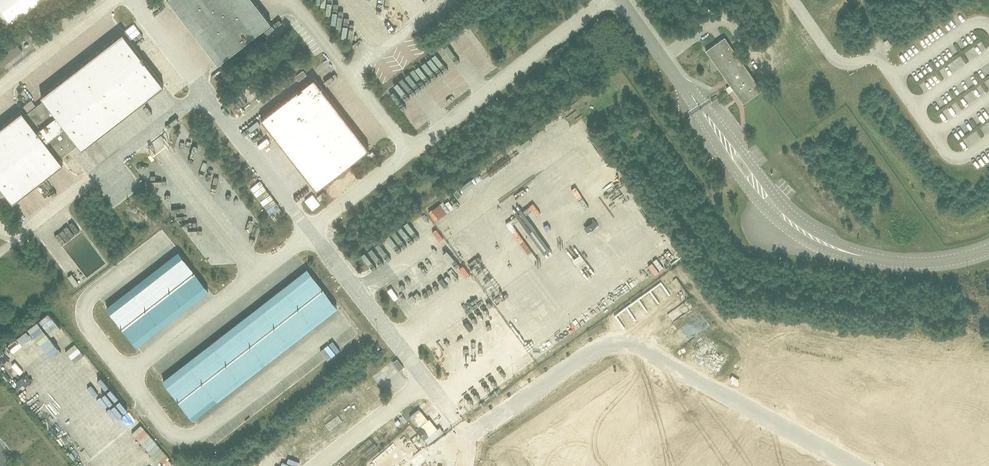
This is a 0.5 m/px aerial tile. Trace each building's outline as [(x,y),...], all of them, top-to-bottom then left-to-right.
[(11,22),(43,0),(0,0),(0,24),(3,28),(11,22)] [(217,62),(270,21),(254,0),(169,0),(217,62)] [(122,31),(41,95),(44,99),(37,104),(36,105),(25,114),(22,109),(0,126),(0,185),(13,201),(63,162),(59,158),(78,143),(82,148),(163,84),(144,60),(143,60),(140,56),(141,55),(122,31)] [(732,48),(724,36),(705,49),(726,78),(727,77),(729,81),(731,81),(743,98),(750,93),(752,96),(762,89),(748,70),(747,70),(744,67),(742,66),(730,49),(732,48)] [(225,77),(220,81),(226,88),(230,85),(225,77)] [(297,90),(261,118),(316,189),(369,147),(314,77),(301,86),(302,88),(298,91),(297,90)] [(326,195),(323,192),(317,197),(319,200),(326,195)] [(113,307),(144,346),(214,290),(183,251),(113,307)] [(168,380),(199,419),(342,306),(312,268),(168,380)] [(404,366),(397,358),(393,361),(399,370),(404,366)] [(428,435),(420,425),(417,428),(424,438),(428,435)] [(443,431),(439,426),(428,435),(424,438),(428,443),(443,431)]
